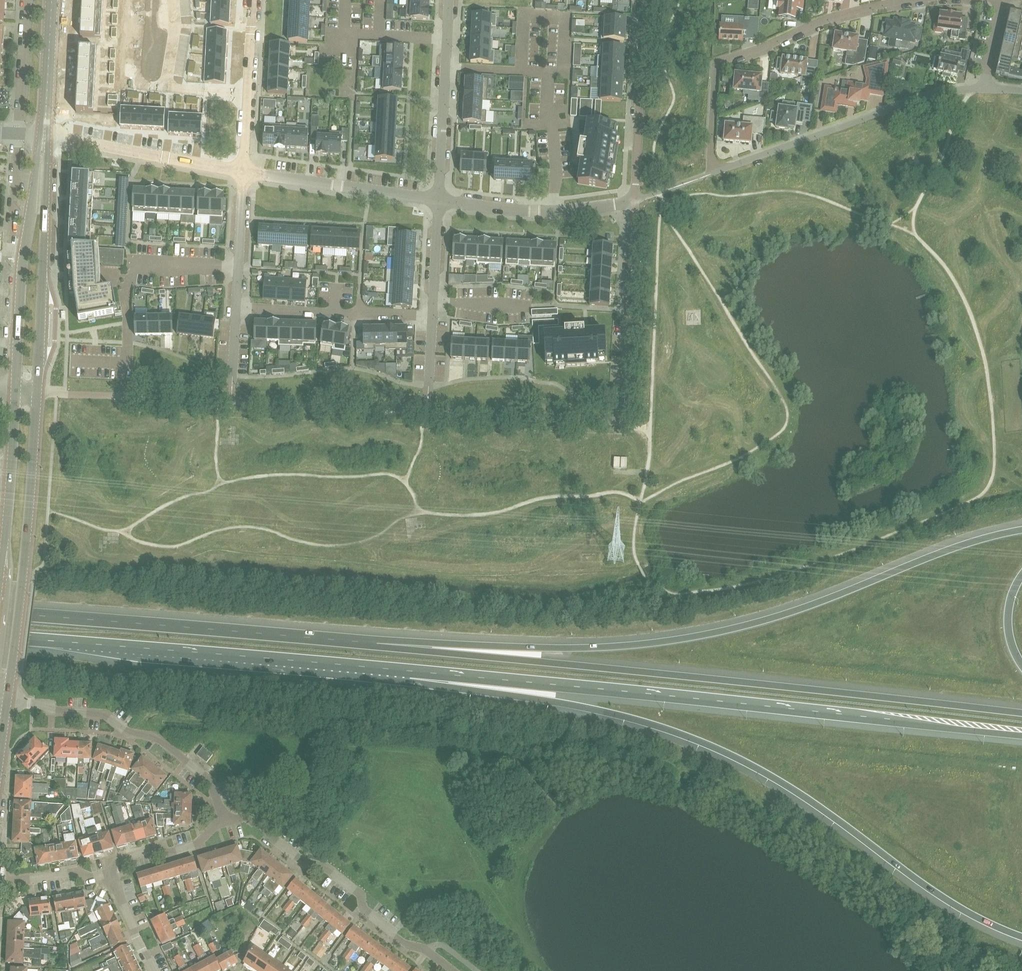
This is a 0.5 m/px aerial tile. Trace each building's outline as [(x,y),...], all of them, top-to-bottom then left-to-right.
[(82,11),(102,11),(103,0),(82,0),(82,11)] [(795,9),(802,10),(803,0),(781,0),(781,2),(778,2),(777,9),(780,9),(779,18),(794,19),(795,9)] [(212,3),(212,14),(230,15),(231,4),(212,3)] [(290,17),(309,18),(309,6),(291,5),(290,17)] [(429,7),(406,6),(406,18),(428,19),(429,7)] [(82,11),(81,23),(102,24),(102,11),(82,11)] [(1007,24),(1021,27),(1021,15),(1010,12),(1007,24)] [(473,24),(473,26),(491,27),(491,28),(496,28),(497,15),(486,14),(486,13),(480,13),(479,14),(473,14),(473,24)] [(950,38),(965,40),(968,19),(961,18),(961,16),(953,15),(954,14),(948,13),(948,14),(940,13),(938,24),(936,23),(935,25),(934,31),(935,32),(941,33),(943,32),(943,30),(951,31),(950,38)] [(212,14),(211,25),(229,26),(230,15),(212,14)] [(309,18),(290,17),(290,29),(308,30),(309,18)] [(626,18),(602,17),(602,28),(625,29),(626,18)] [(719,39),(719,40),(720,40),(728,41),(734,41),(741,41),(741,42),(742,42),(742,40),(742,39),(743,30),(748,30),(748,31),(750,31),(750,30),(758,31),(759,19),(750,18),(738,18),(722,17),(722,25),(721,25),(720,24),(720,26),(720,39),(719,39)] [(896,39),(895,48),(900,49),(900,47),(908,49),(909,42),(914,43),(915,40),(919,41),(922,28),(917,27),(910,25),(910,22),(894,19),(894,22),(886,21),(886,25),(883,24),(882,33),(884,33),(883,37),(896,39)] [(81,23),(80,36),(101,37),(102,24),(81,23)] [(1007,24),(1005,35),(1021,39),(1021,27),(1007,24)] [(490,39),(491,28),(491,27),(473,26),(472,36),(472,38),(490,39)] [(625,32),(625,29),(602,28),(601,39),(624,41),(625,32)] [(208,29),(207,43),(226,44),(226,43),(227,30),(208,29)] [(307,42),(308,30),(290,29),(289,41),(307,42)] [(864,62),(866,50),(856,48),(858,38),(835,34),(835,37),(833,37),(831,44),(834,44),(833,49),(847,52),(845,64),(854,66),(854,63),(858,64),(864,62)] [(1002,46),(1020,50),(1021,43),(1021,39),(1005,35),(1002,46)] [(490,39),(472,38),(471,50),(490,51),(492,51),(493,39),(490,39)] [(207,43),(206,56),(226,57),(226,45),(226,44),(207,43)] [(271,44),(270,57),(289,58),(290,45),(271,44)] [(601,45),(600,56),(600,57),(623,58),(624,47),(601,45)] [(385,57),(403,58),(404,47),(386,46),(385,57)] [(1002,46),(1000,57),(1018,61),(1020,50),(1002,46)] [(80,48),(79,62),(96,62),(97,49),(80,48)] [(870,49),(868,59),(876,60),(878,50),(870,49)] [(490,51),(471,50),(471,63),(494,64),(495,51),(492,51),(490,51)] [(954,59),(941,56),(940,58),(936,57),(934,69),(938,70),(937,71),(944,73),(944,74),(950,75),(950,74),(957,76),(960,63),(967,64),(970,51),(962,50),(961,54),(955,53),(954,59)] [(206,56),(205,70),(225,71),(226,58),(226,57),(206,56)] [(623,58),(600,57),(600,56),(598,56),(597,67),(623,69),(623,60),(623,58)] [(289,58),(270,57),(269,69),(289,70),(289,58)] [(380,57),(380,68),(382,68),(403,69),(403,58),(385,57),(380,57)] [(782,73),(802,76),(809,77),(808,83),(802,86),(802,85),(801,85),(801,86),(816,81),(817,69),(810,68),(810,70),(806,69),(807,61),(807,60),(783,57),(783,58),(783,60),(778,59),(777,70),(781,70),(781,72),(781,73),(782,73)] [(1018,61),(1000,57),(996,75),(1021,81),(1021,72),(1010,69),(1012,61),(1018,62),(1018,61)] [(856,104),(859,104),(860,100),(868,101),(869,94),(883,96),(889,61),(888,61),(864,67),(867,80),(866,86),(848,83),(847,91),(836,89),(837,88),(825,87),(821,110),(836,113),(838,105),(855,108),(856,104)] [(79,62),(78,74),(95,75),(96,62),(79,62)] [(623,69),(597,67),(597,79),(599,79),(599,78),(622,79),(623,75),(623,69)] [(382,68),(382,79),(402,80),(403,69),(382,68)] [(269,81),(288,82),(289,70),(269,69),(269,81)] [(205,70),(205,83),(224,84),(225,72),(225,71),(205,70)] [(78,74),(78,87),(95,87),(95,75),(78,74)] [(761,83),(762,76),(736,74),(734,90),(759,92),(759,99),(767,100),(769,84),(761,83)] [(466,78),(465,89),(488,90),(488,79),(466,78)] [(514,78),(514,89),(523,90),(524,78),(514,78)] [(598,89),(622,90),(622,79),(599,78),(599,79),(598,89)] [(401,91),(402,80),(382,79),(381,90),(401,91)] [(287,94),(288,82),(269,81),(268,93),(287,94)] [(78,87),(77,99),(94,100),(95,87),(78,87)] [(487,101),(488,90),(465,89),(464,100),(482,101),(487,101)] [(622,93),(622,90),(598,89),(598,100),(621,101),(622,93)] [(378,98),(378,110),(396,111),(397,99),(378,98)] [(77,99),(76,112),(93,113),(94,100),(77,99)] [(482,101),(464,100),(464,111),(482,112),(482,111),(482,101)] [(772,112),(771,121),(777,122),(776,128),(787,129),(788,127),(795,128),(795,123),(803,124),(803,122),(804,118),(811,119),(811,114),(812,105),(805,104),(805,109),(797,108),(796,110),(794,110),(782,108),(779,107),(778,113),(772,112)] [(121,108),(120,127),(131,127),(132,127),(133,109),(121,108)] [(133,109),(132,127),(141,128),(142,128),(143,110),(133,109)] [(143,110),(142,128),(152,128),(153,128),(154,110),(143,110)] [(154,110),(153,128),(154,129),(165,129),(165,111),(154,110)] [(396,123),(396,111),(378,110),(377,122),(396,123)] [(464,111),(463,122),(486,123),(486,111),(482,111),(482,112),(464,111)] [(169,115),(168,133),(179,134),(180,134),(181,116),(169,115)] [(181,116),(180,134),(189,134),(190,134),(191,116),(181,116)] [(191,116),(190,134),(192,135),(202,135),(203,117),(191,116)] [(766,119),(753,118),(752,127),(726,124),(727,124),(725,124),(725,125),(725,131),(723,131),(722,139),(724,139),(724,140),(724,141),(751,144),(751,142),(752,133),(764,134),(766,119)] [(377,122),(376,134),(395,135),(396,123),(377,122)] [(606,178),(609,179),(611,168),(614,168),(617,148),(614,147),(616,136),(613,135),(614,128),(616,128),(616,126),(588,122),(585,143),(580,142),(577,162),(581,162),(578,183),(606,188),(607,186),(604,186),(606,178)] [(285,148),(296,149),(297,131),(296,131),(297,126),(297,124),(287,123),(287,125),(287,130),(286,130),(285,148)] [(264,124),(263,147),(274,147),(276,125),(264,124)] [(276,125),(274,147),(285,148),(286,130),(287,130),(287,125),(276,125)] [(296,149),(307,149),(308,127),(297,126),(296,131),(297,131),(296,149)] [(317,140),(316,154),(328,155),(329,137),(317,136),(318,128),(312,127),(311,140),(317,140)] [(342,133),(329,132),(329,137),(328,155),(341,155),(342,142),(348,142),(348,130),(342,129),(342,133)] [(376,134),(376,146),(394,147),(395,135),(376,134)] [(369,147),(368,158),(375,159),(376,159),(381,159),(381,160),(387,161),(387,159),(394,160),(394,147),(376,146),(376,147),(369,147)] [(474,154),(462,154),(461,173),(473,174),(474,154)] [(474,154),(473,174),(486,175),(487,155),(474,154)] [(494,180),(507,181),(508,162),(495,162),(494,180)] [(508,162),(507,181),(519,181),(520,163),(508,162)] [(532,164),(520,163),(519,181),(531,182),(532,164)] [(94,175),(73,174),(72,186),(94,188),(94,175)] [(72,198),(93,200),(94,188),(72,186),(72,198)] [(145,214),(147,189),(134,189),(133,213),(133,222),(145,223),(145,214)] [(145,214),(157,214),(159,190),(147,189),(145,214)] [(171,191),(159,190),(157,214),(169,215),(171,191)] [(169,215),(181,216),(183,191),(171,191),(169,215)] [(195,192),(183,191),(181,216),(194,216),(195,192)] [(198,217),(210,217),(212,193),(199,192),(198,217)] [(224,200),(224,194),(212,193),(210,217),(223,218),(223,207),(226,207),(226,201),(224,200)] [(72,198),(71,210),(92,212),(93,200),(72,198)] [(70,222),(92,224),(92,212),(71,210),(70,222)] [(70,222),(70,234),(91,236),(92,224),(70,222)] [(272,228),(259,227),(258,245),(271,246),(272,228)] [(271,246),(283,247),(284,228),(272,228),(271,246)] [(296,229),(284,228),(283,247),(295,248),(296,229)] [(295,247),(294,254),(305,255),(306,248),(307,248),(308,230),(296,229),(295,247)] [(311,248),(323,249),(324,230),(312,230),(311,248)] [(324,230),(323,249),(335,249),(336,231),(324,230)] [(348,232),(336,231),(335,249),(347,250),(348,232)] [(361,232),(348,232),(347,250),(360,251),(361,232)] [(390,234),(389,246),(397,247),(415,248),(416,235),(405,235),(405,233),(399,233),(399,234),(390,234)] [(70,234),(69,247),(72,247),(90,248),(91,236),(70,234)] [(453,258),(453,261),(465,261),(465,258),(466,258),(467,239),(454,238),(453,258)] [(477,261),(479,239),(467,239),(466,258),(465,258),(465,261),(477,261)] [(491,240),(479,239),(477,261),(477,264),(489,264),(491,240)] [(502,265),(503,241),(491,240),(489,264),(502,265)] [(520,242),(507,241),(506,265),(519,266),(519,261),(518,261),(520,242)] [(520,242),(518,261),(519,261),(519,266),(530,267),(530,262),(532,243),(520,242)] [(530,267),(542,268),(544,243),(532,243),(530,262),(530,267)] [(555,268),(556,244),(544,243),(542,268),(555,268)] [(612,258),(613,245),(593,244),(592,257),(612,258)] [(90,248),(72,247),(75,295),(80,322),(116,315),(115,315),(118,315),(117,309),(115,299),(113,299),(112,293),(102,293),(100,264),(101,264),(102,265),(102,266),(104,267),(104,268),(105,268),(123,269),(124,250),(96,249),(96,248),(90,248)] [(396,258),(414,259),(415,248),(397,247),(396,258)] [(592,257),(592,269),(611,270),(612,258),(592,257)] [(414,259),(396,258),(395,270),(413,271),(414,259)] [(592,269),(591,281),(611,282),(611,270),(592,269)] [(394,282),(413,283),(413,271),(395,270),(394,282)] [(278,279),(269,278),(269,275),(265,274),(265,278),(264,278),(263,299),(277,300),(279,279),(278,279)] [(283,276),(279,275),(278,279),(279,279),(277,300),(291,301),(292,280),(283,279),(283,276)] [(307,281),(307,277),(302,277),(302,280),(292,280),(291,301),(305,302),(307,281)] [(591,281),(590,293),(610,294),(611,282),(591,281)] [(394,294),(412,295),(413,283),(394,282),(394,294)] [(590,305),(609,306),(610,294),(590,293),(590,305)] [(387,295),(386,307),(393,307),(411,308),(412,296),(394,294),(394,295),(387,295)] [(135,336),(148,335),(148,316),(135,316),(135,336)] [(148,316),(148,335),(160,335),(160,316),(148,316)] [(172,316),(160,316),(160,335),(173,335),(172,316)] [(177,334),(189,336),(192,317),(179,316),(177,334)] [(192,317),(189,336),(201,337),(204,319),(192,317)] [(216,320),(204,319),(201,337),(214,338),(216,320)] [(255,321),(255,341),(267,341),(268,321),(255,321)] [(267,341),(279,341),(280,322),(268,321),(267,341)] [(279,341),(279,346),(291,347),(292,322),(280,322),(279,341)] [(292,322),(291,347),(304,347),(304,345),(303,345),(304,323),(292,322)] [(303,345),(304,345),(316,345),(316,323),(304,323),(303,345)] [(333,348),(336,326),(324,324),(321,346),(332,347),(333,348)] [(349,328),(336,326),(333,348),(332,347),(332,350),(345,352),(349,328)] [(375,348),(385,348),(385,327),(374,328),(375,348)] [(396,327),(385,327),(385,348),(385,350),(396,350),(396,327)] [(396,350),(396,358),(414,358),(414,354),(413,342),(407,342),(407,330),(407,327),(396,327),(396,350)] [(356,342),(356,350),(375,350),(375,348),(374,328),(363,328),(363,342),(356,342)] [(607,360),(605,331),(584,332),(584,328),(564,329),(565,333),(544,335),(546,363),(547,363),(547,361),(554,360),(554,364),(566,363),(566,366),(587,365),(587,362),(598,362),(598,358),(605,357),(605,360),(607,360)] [(452,339),(451,359),(464,359),(465,340),(452,339)] [(476,360),(477,340),(465,340),(464,359),(476,360)] [(477,340),(476,360),(488,360),(489,341),(477,340)] [(506,342),(493,341),(492,361),(505,361),(506,342)] [(506,342),(505,361),(517,362),(518,342),(506,342)] [(529,363),(530,343),(518,342),(517,362),(529,363)] [(627,458),(614,458),(614,468),(627,469),(627,458)] [(27,748),(40,761),(49,751),(43,746),(42,747),(35,740),(27,748)] [(55,758),(67,758),(68,741),(56,741),(55,758)] [(80,742),(68,741),(67,758),(79,759),(80,742)] [(83,768),(84,759),(91,760),(92,743),(80,742),(79,759),(78,768),(83,768)] [(95,760),(101,762),(98,772),(103,774),(106,764),(107,764),(112,748),(100,744),(95,760)] [(31,771),(40,761),(27,748),(18,757),(22,760),(17,765),(25,772),(28,768),(31,771)] [(123,752),(112,748),(107,764),(112,766),(107,781),(112,783),(116,774),(123,752)] [(197,756),(207,763),(213,755),(203,748),(197,756)] [(126,777),(129,771),(134,755),(123,752),(116,774),(126,777)] [(126,789),(130,792),(151,764),(149,763),(149,761),(145,758),(143,758),(133,770),(136,773),(130,781),(131,782),(126,789)] [(159,771),(151,764),(130,792),(133,794),(138,788),(140,789),(146,781),(149,783),(159,771)] [(167,777),(159,771),(149,783),(137,798),(140,800),(145,794),(147,795),(154,787),(157,789),(167,777)] [(17,788),(43,789),(49,789),(49,785),(33,784),(33,779),(17,778),(17,788)] [(66,780),(54,780),(65,796),(66,780)] [(32,793),(43,793),(48,794),(49,789),(43,789),(17,788),(16,798),(32,799),(32,793)] [(77,789),(66,789),(65,801),(77,802),(77,799),(77,789)] [(77,789),(77,799),(87,799),(88,790),(77,789)] [(98,792),(90,790),(88,799),(95,800),(98,792)] [(117,794),(110,791),(107,802),(113,802),(117,794)] [(192,796),(176,795),(170,795),(170,800),(165,800),(165,805),(192,806),(192,796)] [(16,802),(15,812),(57,815),(57,814),(65,805),(50,804),(16,802)] [(100,802),(91,805),(94,815),(103,813),(100,802)] [(118,847),(128,844),(118,811),(117,808),(115,804),(110,804),(113,812),(119,830),(113,832),(118,847)] [(156,836),(152,820),(150,815),(144,816),(141,805),(136,805),(137,806),(147,839),(156,836)] [(165,805),(163,805),(159,805),(159,809),(175,810),(175,815),(191,815),(192,806),(165,805)] [(117,808),(118,811),(128,844),(137,841),(133,826),(127,828),(123,816),(124,815),(121,806),(117,808)] [(137,841),(147,839),(137,806),(132,808),(137,825),(133,826),(137,841)] [(70,807),(61,817),(62,823),(72,821),(70,807)] [(15,822),(31,823),(31,817),(42,818),(54,819),(57,815),(15,812),(15,822)] [(191,826),(191,815),(175,815),(165,814),(156,814),(158,827),(164,827),(164,819),(175,820),(175,826),(191,826)] [(90,839),(87,829),(84,821),(81,822),(80,822),(85,840),(80,842),(84,857),(94,855),(90,839)] [(30,829),(31,823),(15,822),(14,833),(43,834),(44,834),(47,830),(41,830),(41,829),(30,829)] [(62,845),(56,846),(59,862),(69,861),(64,834),(62,825),(58,826),(62,845)] [(96,826),(104,852),(114,849),(109,833),(103,835),(100,825),(96,826)] [(87,829),(90,839),(94,855),(104,852),(96,826),(87,829)] [(44,834),(44,838),(49,864),(59,862),(56,846),(50,847),(49,837),(50,831),(49,828),(47,830),(44,834)] [(30,844),(30,838),(39,838),(43,834),(14,833),(14,843),(22,843),(22,852),(25,855),(34,845),(31,844),(30,844)] [(49,864),(44,838),(44,834),(43,834),(39,838),(38,840),(40,849),(36,850),(36,847),(34,845),(25,855),(29,858),(37,857),(39,866),(49,864)] [(68,834),(64,834),(69,861),(79,859),(76,843),(70,844),(68,834)] [(247,864),(248,855),(248,851),(242,850),(239,851),(238,847),(228,850),(233,865),(242,862),(243,864),(247,864)] [(228,850),(219,853),(223,868),(227,867),(230,877),(232,876),(234,884),(238,883),(233,865),(228,850)] [(256,853),(248,851),(248,855),(247,864),(250,865),(252,863),(259,869),(269,857),(261,851),(258,855),(256,853)] [(209,856),(217,881),(219,888),(223,887),(220,880),(221,880),(218,869),(223,868),(219,853),(209,856)] [(219,888),(217,881),(209,856),(199,859),(204,874),(207,873),(210,882),(212,882),(215,890),(219,888)] [(277,863),(269,857),(259,869),(249,883),(252,885),(256,880),(257,882),(264,873),(267,875),(277,863)] [(195,859),(182,862),(192,890),(194,889),(195,889),(191,880),(193,879),(200,877),(198,871),(195,859)] [(189,891),(192,890),(182,862),(171,866),(176,878),(182,876),(184,882),(186,881),(189,891)] [(264,895),(268,890),(285,869),(277,863),(267,875),(270,878),(263,887),(265,888),(261,893),(264,895)] [(171,866),(160,869),(164,881),(166,887),(169,896),(172,896),(171,891),(169,886),(170,885),(168,880),(176,878),(171,866)] [(160,869),(149,872),(153,885),(160,883),(164,881),(160,869)] [(285,869),(268,890),(264,895),(268,898),(272,893),(273,894),(280,885),(284,888),(293,876),(285,869)] [(149,872),(138,876),(143,894),(148,893),(146,887),(153,885),(149,872)] [(223,887),(219,888),(222,898),(231,896),(226,878),(221,880),(220,880),(223,887)] [(285,911),(297,897),(305,887),(296,879),(288,889),(294,894),(289,899),(291,900),(283,909),(285,911)] [(314,894),(305,887),(297,897),(285,911),(288,913),(296,904),(296,905),(301,900),(306,904),(314,894)] [(84,892),(75,894),(77,909),(85,908),(87,916),(88,915),(93,912),(90,910),(96,901),(95,901),(92,899),(86,900),(84,892)] [(75,894),(64,896),(69,921),(70,929),(75,928),(72,910),(77,909),(75,894)] [(323,902),(314,894),(306,904),(312,909),(307,914),(308,915),(301,924),(304,926),(315,912),(323,902)] [(69,921),(64,896),(54,898),(57,913),(63,912),(65,922),(69,921)] [(92,924),(99,921),(114,914),(109,905),(108,906),(105,901),(97,896),(95,901),(96,901),(90,910),(93,912),(88,915),(92,924)] [(232,898),(226,900),(228,907),(234,905),(232,898)] [(48,934),(47,929),(48,929),(46,915),(52,914),(50,899),(40,900),(43,931),(48,934)] [(24,910),(22,913),(30,921),(33,921),(34,926),(35,926),(38,928),(39,926),(40,931),(43,931),(40,900),(30,901),(31,909),(24,910)] [(222,901),(215,903),(217,911),(225,909),(222,901)] [(324,919),(332,909),(323,902),(315,912),(304,926),(300,931),(303,934),(307,929),(306,928),(314,919),(315,920),(319,915),(324,919)] [(341,917),(332,909),(324,919),(330,924),(325,929),(327,930),(319,939),(321,941),(341,917)] [(9,932),(25,934),(30,934),(31,930),(25,929),(25,923),(28,923),(30,921),(22,913),(18,917),(18,923),(9,922),(9,932)] [(118,923),(114,914),(99,921),(92,924),(78,931),(81,937),(102,927),(104,930),(118,923)] [(157,932),(170,926),(184,921),(182,916),(169,922),(165,915),(152,921),(157,932)] [(333,935),(337,930),(342,934),(351,924),(341,917),(321,941),(324,943),(332,934),(333,935)] [(270,933),(271,932),(275,927),(264,920),(260,926),(270,933)] [(184,921),(170,926),(157,932),(163,944),(176,938),(173,931),(182,927),(186,925),(184,921)] [(118,923),(104,930),(99,933),(100,936),(89,941),(91,947),(122,932),(118,923)] [(275,927),(271,932),(276,936),(280,931),(275,927)] [(346,938),(352,942),(348,947),(349,948),(342,958),(345,959),(363,934),(354,927),(346,938)] [(292,929),(287,935),(292,939),(297,933),(292,929)] [(71,930),(59,932),(61,942),(71,937),(71,931),(71,930)] [(41,934),(30,934),(25,934),(9,932),(8,942),(24,943),(25,938),(41,939),(41,934)] [(127,941),(122,932),(91,947),(93,951),(110,943),(112,948),(127,941)] [(363,934),(345,959),(348,962),(355,952),(356,952),(359,948),(365,952),(373,941),(363,934)] [(278,942),(283,946),(287,942),(281,938),(278,942)] [(208,946),(211,951),(213,953),(221,949),(217,941),(208,946)] [(374,959),(382,948),(373,941),(365,952),(371,956),(367,961),(368,962),(362,970),(366,970),(374,959)] [(24,949),(24,943),(8,942),(8,953),(34,954),(41,954),(42,949),(35,949),(24,949)] [(162,947),(164,952),(174,948),(171,942),(162,947)] [(292,946),(287,942),(283,946),(289,950),(292,946)] [(133,955),(129,945),(114,952),(117,958),(107,962),(109,966),(133,955)] [(196,946),(210,970),(220,970),(222,970),(217,960),(215,956),(214,957),(213,953),(211,951),(205,955),(200,945),(196,946)] [(318,945),(312,952),(321,959),(326,952),(327,951),(318,945)] [(195,967),(198,970),(210,970),(196,946),(194,948),(199,958),(198,959),(201,964),(195,967)] [(251,970),(253,970),(264,954),(255,948),(244,963),(245,964),(247,965),(246,968),(251,970)] [(374,959),(366,970),(370,970),(374,966),(375,966),(378,961),(384,966),(392,955),(382,948),(374,959)] [(217,960),(222,970),(225,970),(239,964),(232,952),(217,960)] [(297,957),(299,958),(303,961),(306,956),(301,952),(297,957)] [(41,954),(34,954),(8,953),(7,963),(23,963),(23,957),(34,958),(34,959),(48,960),(49,955),(41,954)] [(78,953),(71,957),(71,963),(72,967),(82,962),(78,953)] [(264,954),(253,970),(267,970),(274,961),(264,954)] [(109,966),(104,968),(105,970),(110,969),(111,970),(121,970),(137,963),(133,955),(109,966)] [(185,970),(198,970),(195,967),(190,970),(187,965),(186,965),(180,955),(177,957),(185,970)] [(401,962),(392,955),(384,966),(389,970),(388,970),(395,970),(401,962)] [(177,957),(174,958),(180,969),(178,969),(179,970),(185,970),(177,957)] [(310,958),(306,963),(311,967),(315,962),(310,958)] [(283,967),(274,961),(267,970),(281,970),(283,967)] [(411,969),(401,962),(395,970),(410,970),(411,969)]
